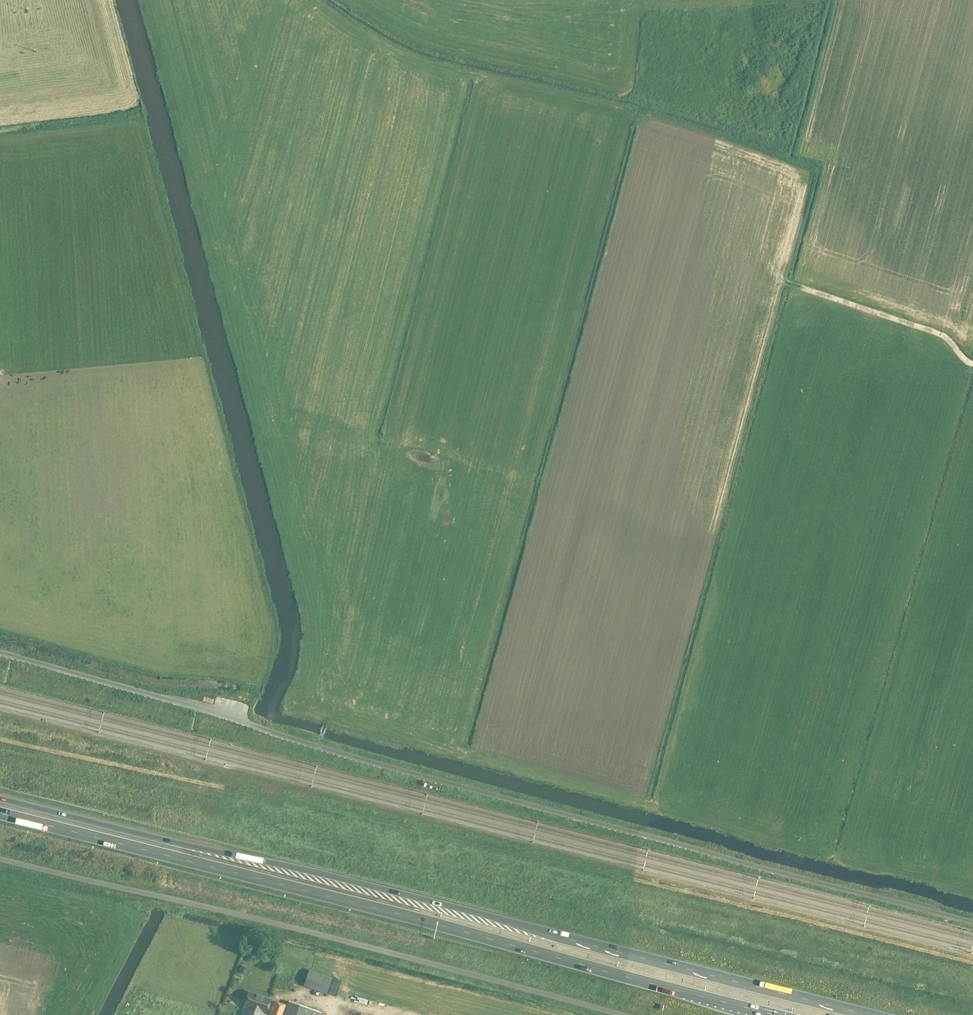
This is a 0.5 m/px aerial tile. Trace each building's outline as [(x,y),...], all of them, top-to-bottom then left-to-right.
[(334,980),(341,983),(344,974),(353,977),(355,970),(339,964),(334,980)] [(309,970),(306,980),(304,986),(327,993),(332,978),(309,970)] [(249,993),(242,1014),(266,1014),(271,1000),(249,993)] [(322,1013),(289,1001),(288,1006),(274,1001),(269,1014),(321,1014),(322,1013)]
